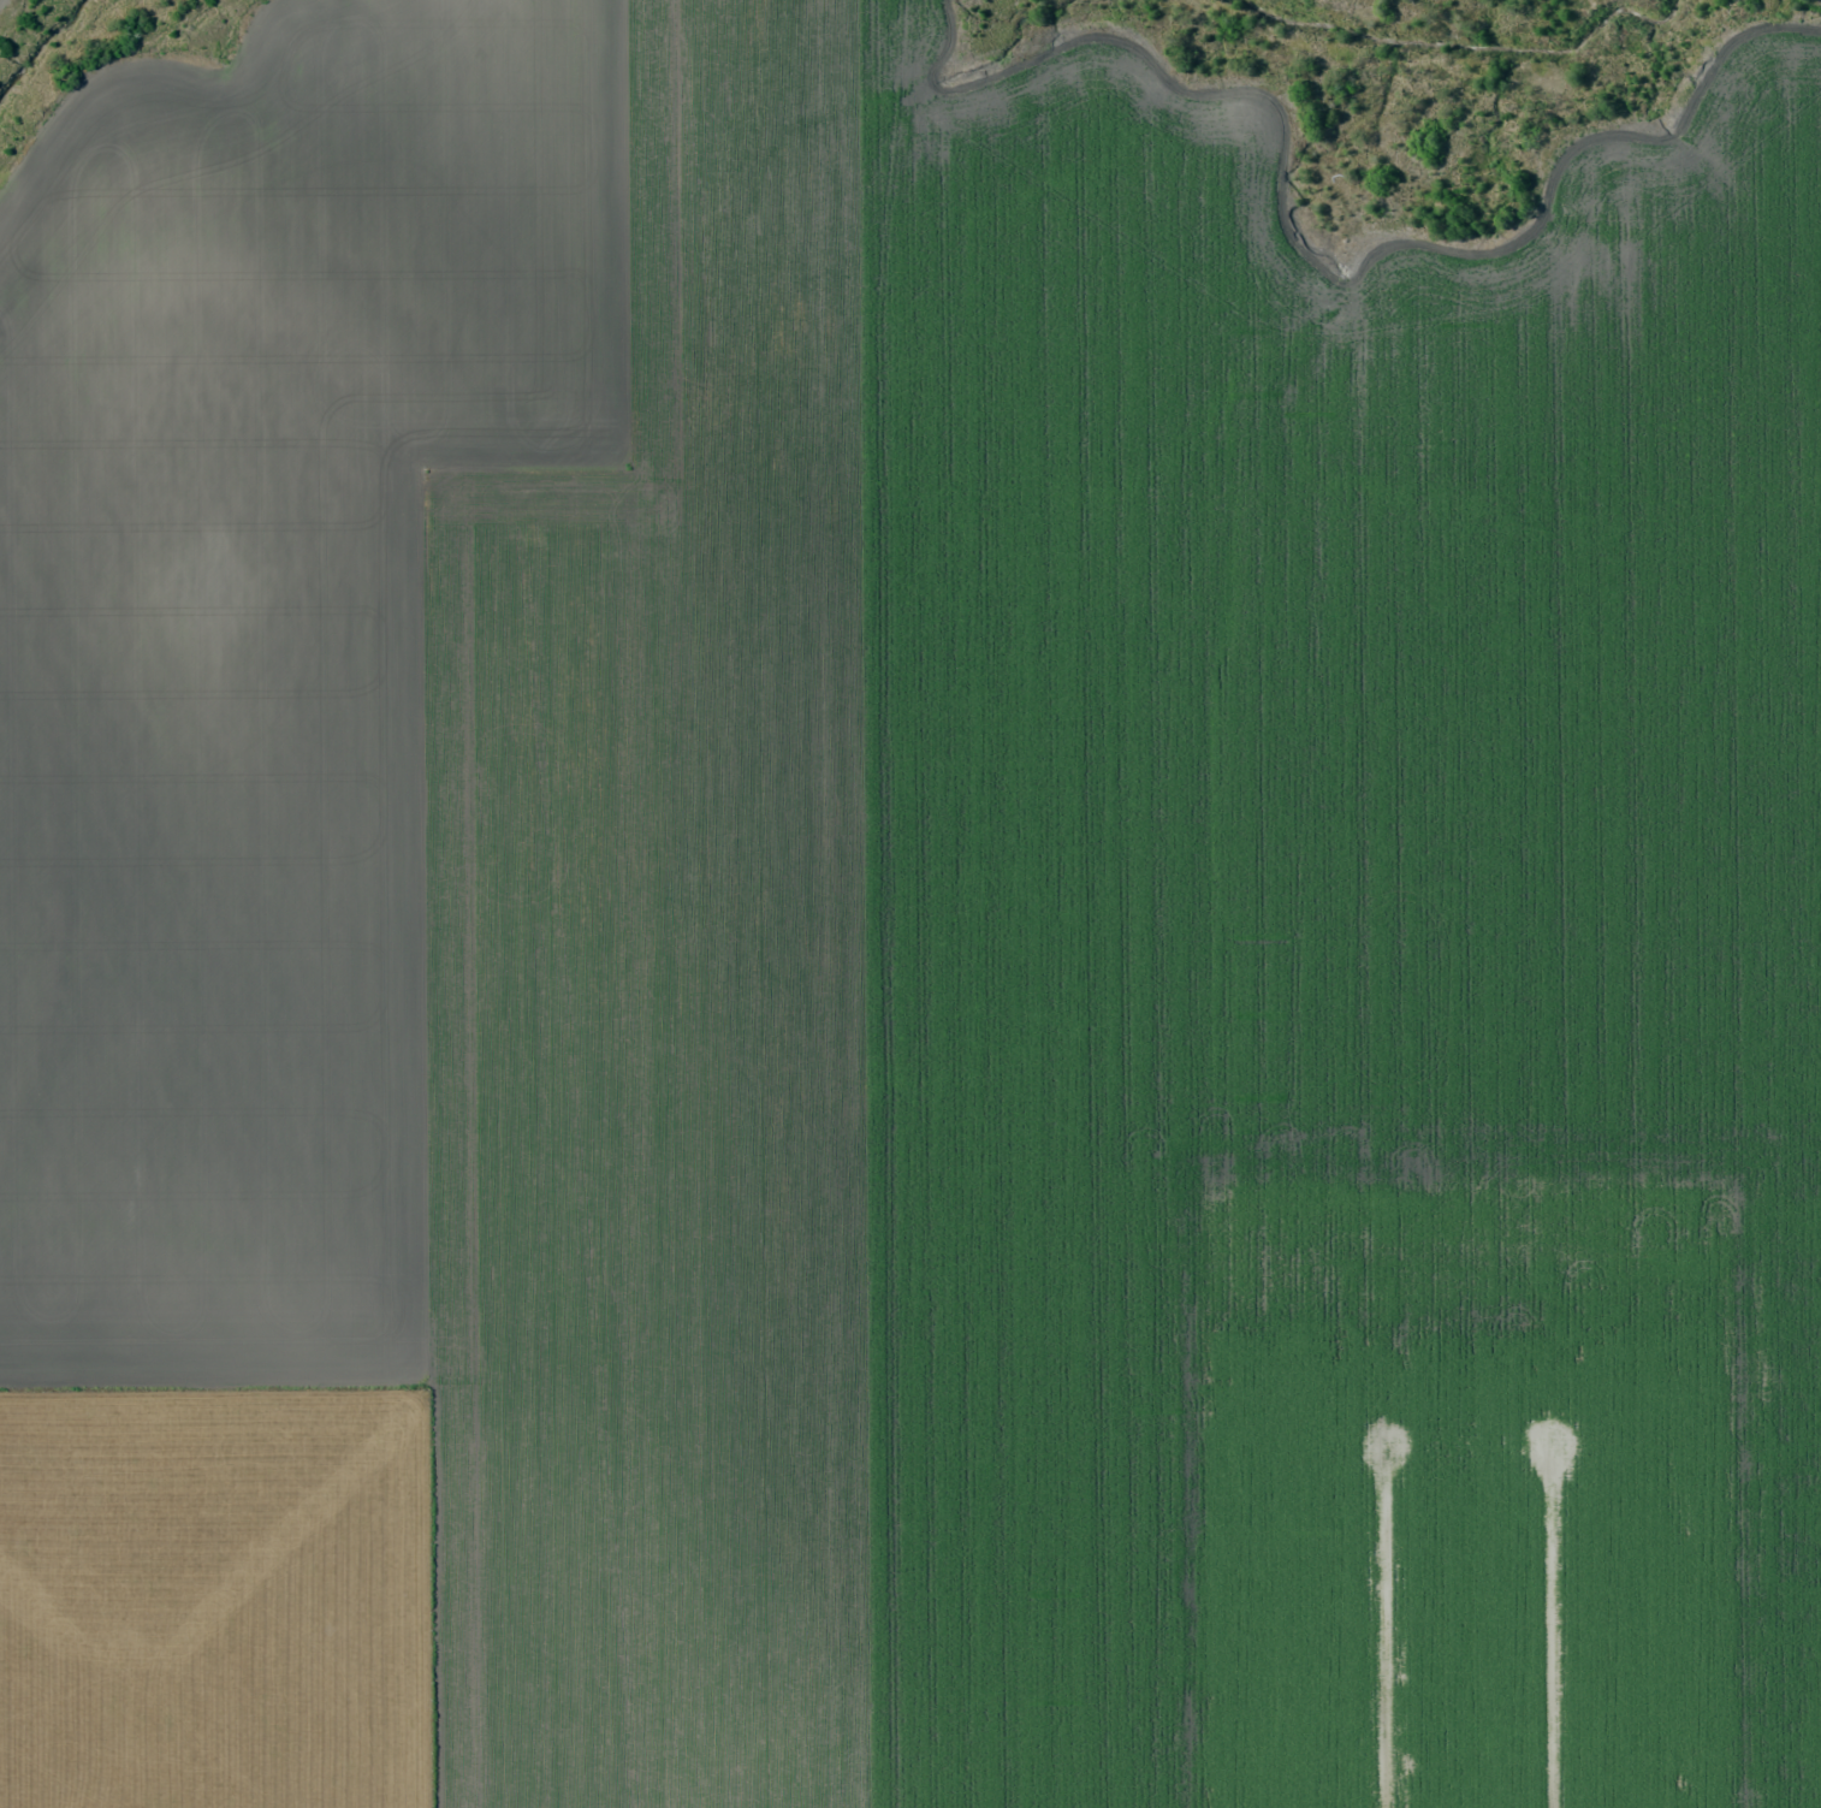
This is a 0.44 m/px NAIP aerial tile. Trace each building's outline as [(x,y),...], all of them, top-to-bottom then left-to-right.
[(1394,1459),(1393,1445),(1379,1445),(1380,1460),(1394,1459)]
